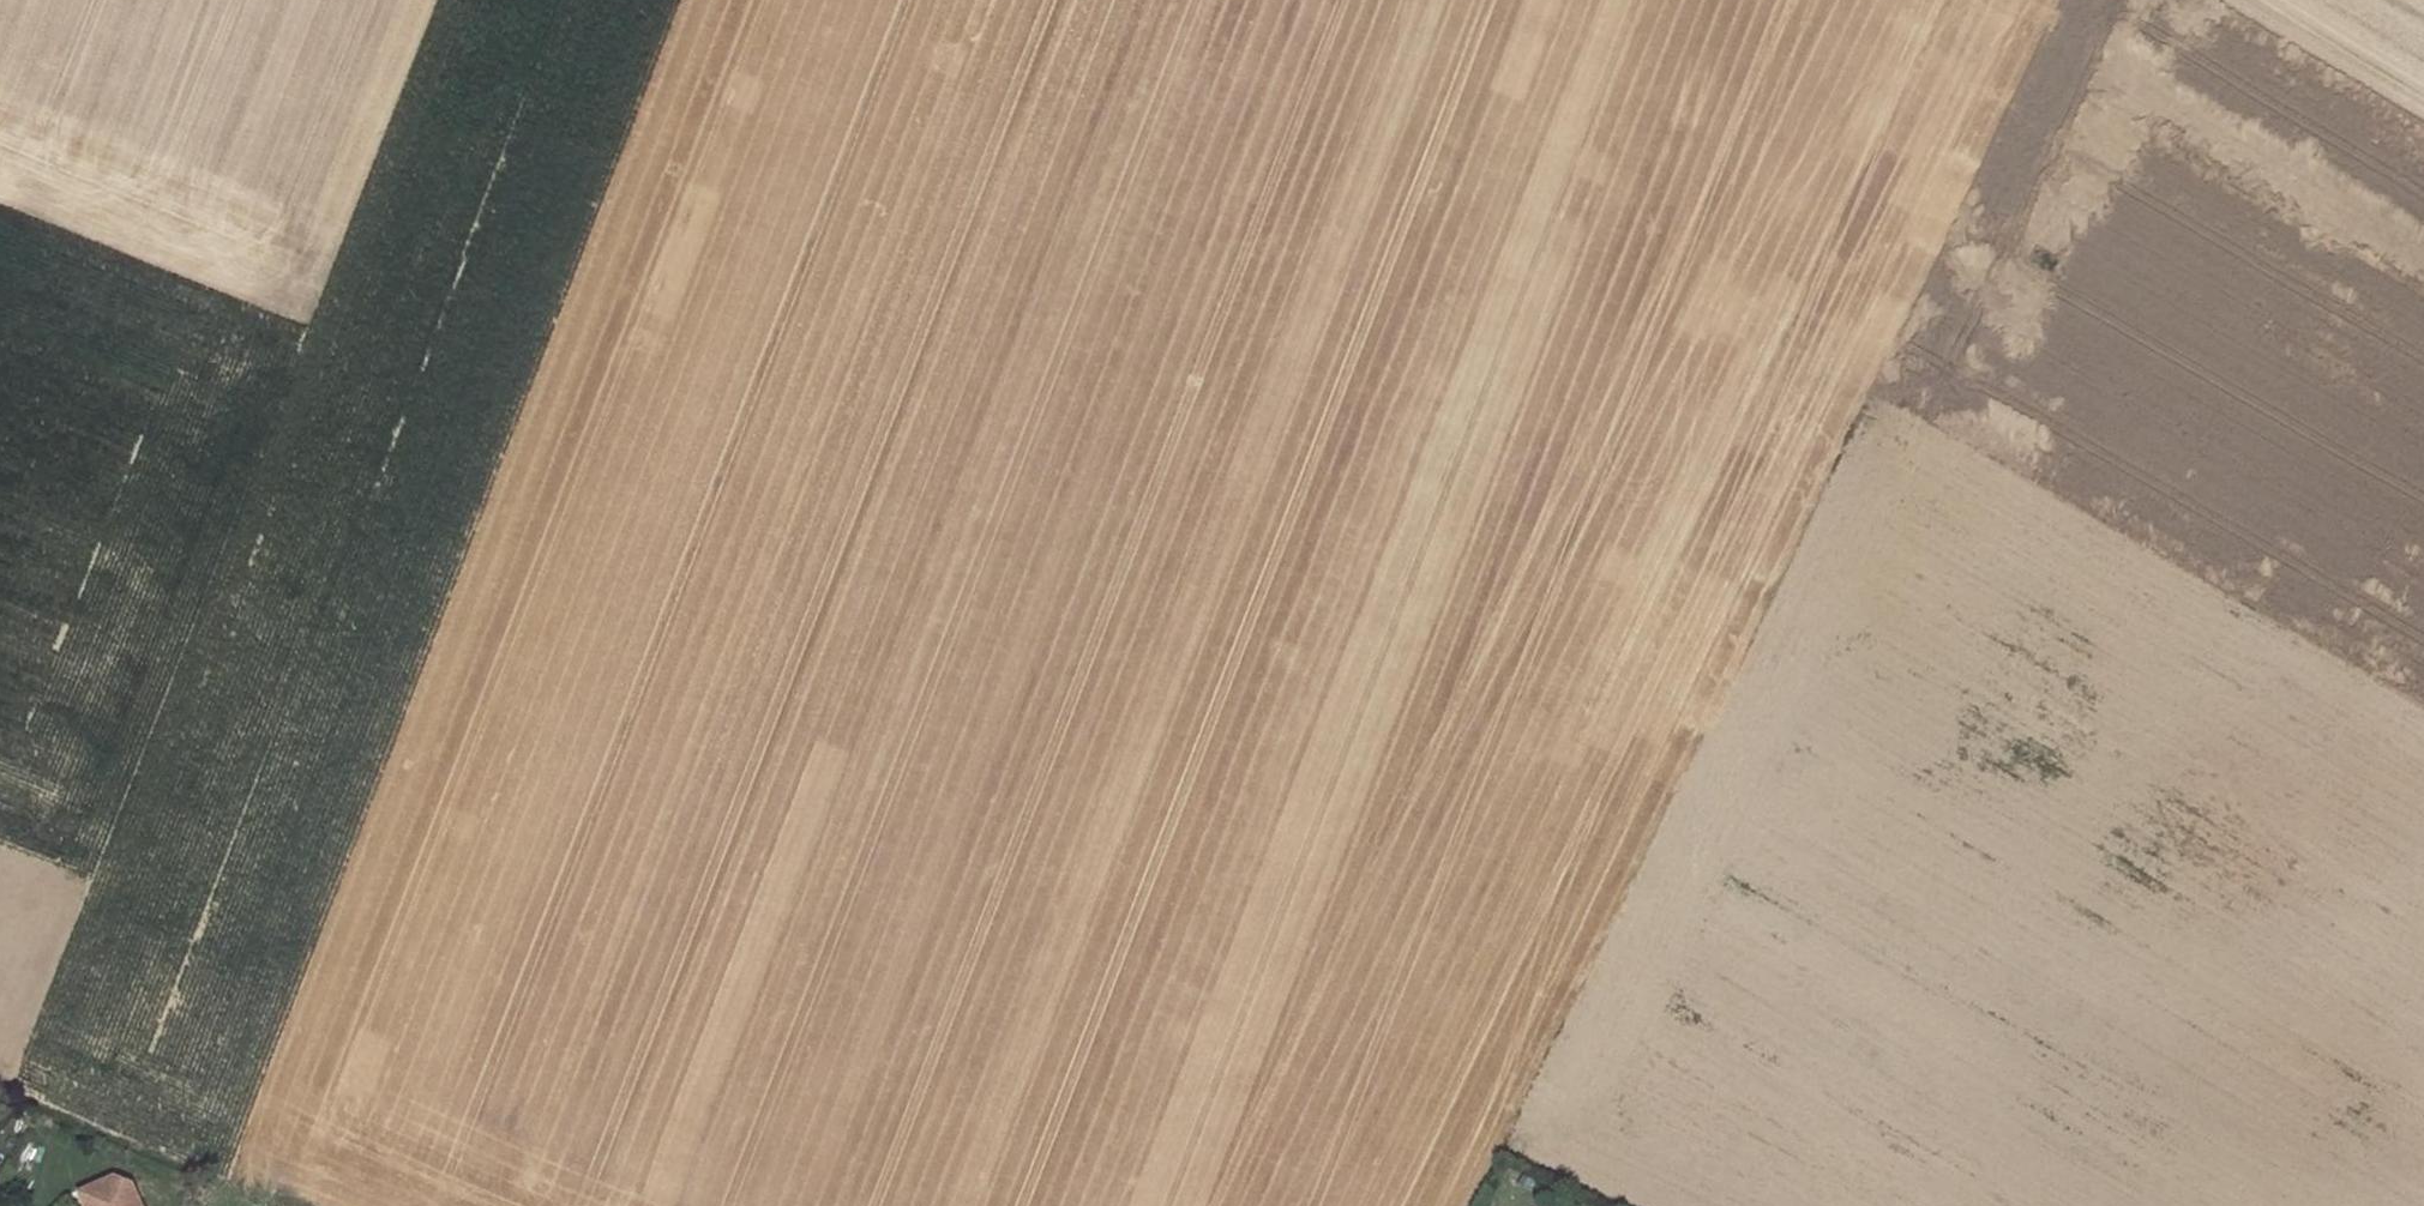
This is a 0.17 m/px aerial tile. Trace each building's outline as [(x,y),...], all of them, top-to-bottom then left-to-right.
[(81,1194),(86,1205),(141,1205),(132,1186),(115,1179),(81,1194)]
